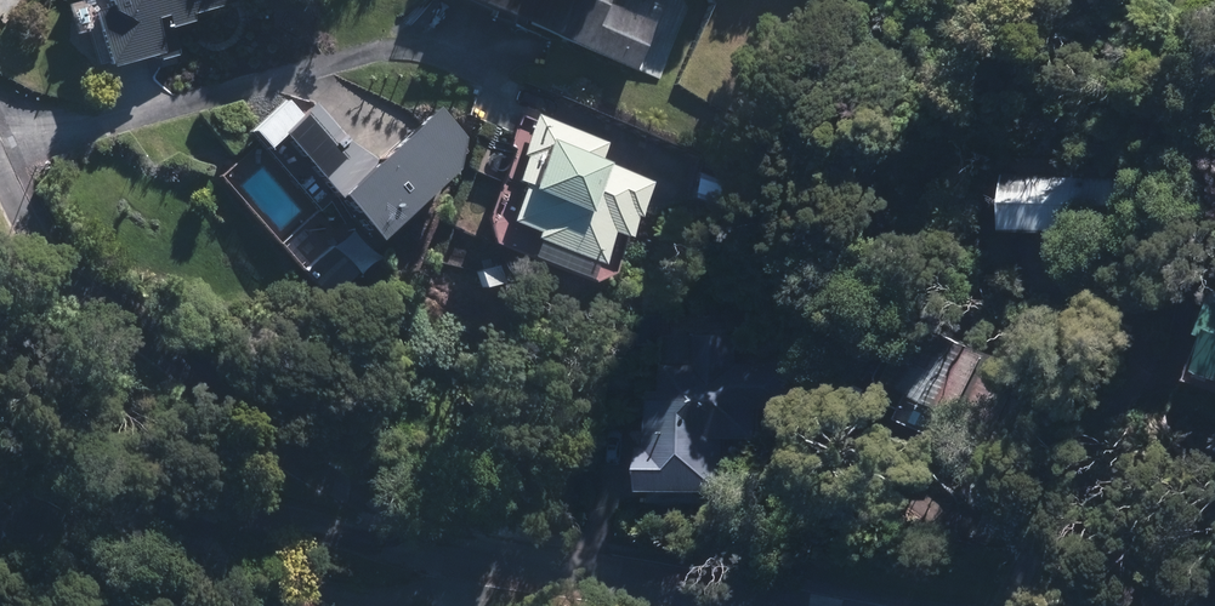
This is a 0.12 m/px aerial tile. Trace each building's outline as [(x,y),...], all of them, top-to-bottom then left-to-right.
[(224,0),(89,0),(88,6),(104,67),(166,49),(158,20),(224,2),(224,0)] [(626,66),(644,24),(593,2),(594,0),(472,0),(626,66)] [(320,124),(290,150),(359,232),(449,158),(422,126),(363,175),(320,124)] [(588,146),(538,125),(497,222),(580,257),(593,228),(608,234),(630,182),(581,162),(588,146)] [(1139,184),(1010,181),(1009,226),(1138,230),(1139,184)] [(931,323),(901,381),(955,409),(985,352),(931,323)] [(646,461),(646,487),(724,488),(724,431),(755,431),(755,404),(784,404),(784,371),(738,370),(738,342),(704,341),(704,379),(659,378),(658,461),(646,461)] [(1204,375),(1214,379),(1214,346),(1204,375)] [(1013,392),(999,384),(982,416),(996,423),(1013,392)]
